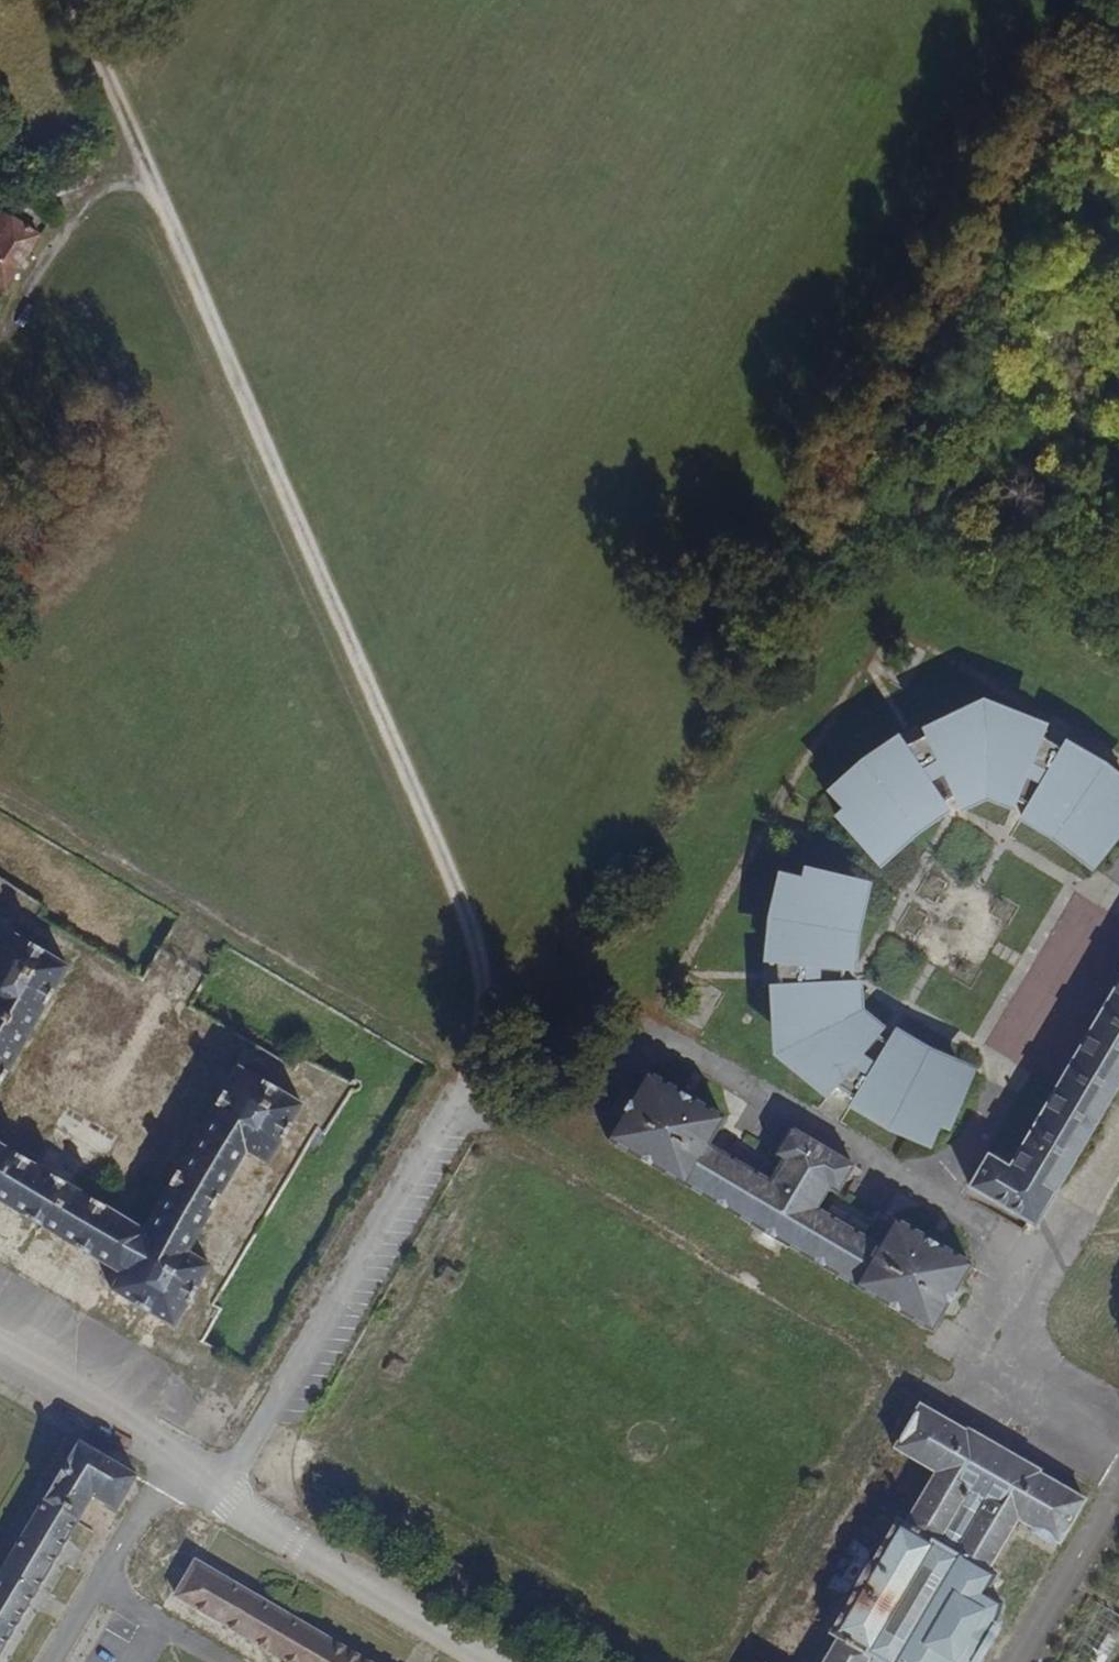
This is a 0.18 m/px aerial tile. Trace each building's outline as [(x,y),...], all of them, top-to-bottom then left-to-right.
[(22,186),(0,216),(0,256),(16,268),(58,212),(22,186)] [(1118,835),(1118,783),(1094,763),(1040,736),(1041,731),(978,705),(904,745),(901,741),(858,768),(831,797),(842,811),(835,819),(864,849),(872,844),(886,854),(913,830),(941,810),(939,803),(950,797),(959,808),(985,795),(1016,807),(1018,801),(1027,804),(1022,817),(1053,835),(1085,859),(1097,845),(1107,852),(1118,835)] [(938,1128),(947,1132),(967,1093),(957,1087),(963,1073),(924,1056),(892,1038),(885,1047),(873,1042),(877,1033),(855,1013),(852,987),(837,985),(836,975),(847,973),(849,933),(857,899),(841,894),(842,883),(800,872),(796,883),(783,881),(769,917),(764,967),(771,970),(776,1064),(861,1114),(929,1143),(938,1128)] [(73,965),(9,928),(0,943),(0,1089),(73,965)] [(991,1165),(972,1195),(1032,1230),(1118,1082),(1118,991),(1012,1175),(991,1165)] [(242,1066),(147,1223),(0,1132),(0,1194),(122,1268),(112,1289),(173,1325),(210,1262),(192,1251),(246,1155),(266,1165),(302,1102),(242,1066)] [(933,1335),(973,1269),(893,1219),(877,1244),(809,1204),(819,1187),(836,1197),(851,1171),(783,1131),(767,1155),(786,1168),(776,1184),(711,1147),(723,1123),(649,1079),(607,1147),(933,1335)] [(1008,1115),(992,1150),(1013,1160),(1028,1125),(1008,1115)] [(951,1464),(908,1538),(900,1533),(840,1630),(847,1638),(832,1661),(980,1661),(1009,1614),(1009,1596),(1003,1593),(1011,1575),(1000,1569),(1032,1514),(1085,1544),(1115,1498),(939,1395),(912,1440),(951,1464)] [(0,1578),(0,1661),(97,1498),(119,1509),(136,1480),(80,1445),(0,1578)] [(207,1556),(184,1595),(298,1661),(387,1661),(207,1556)] [(786,1653),(780,1661),(802,1661),(786,1653)]
